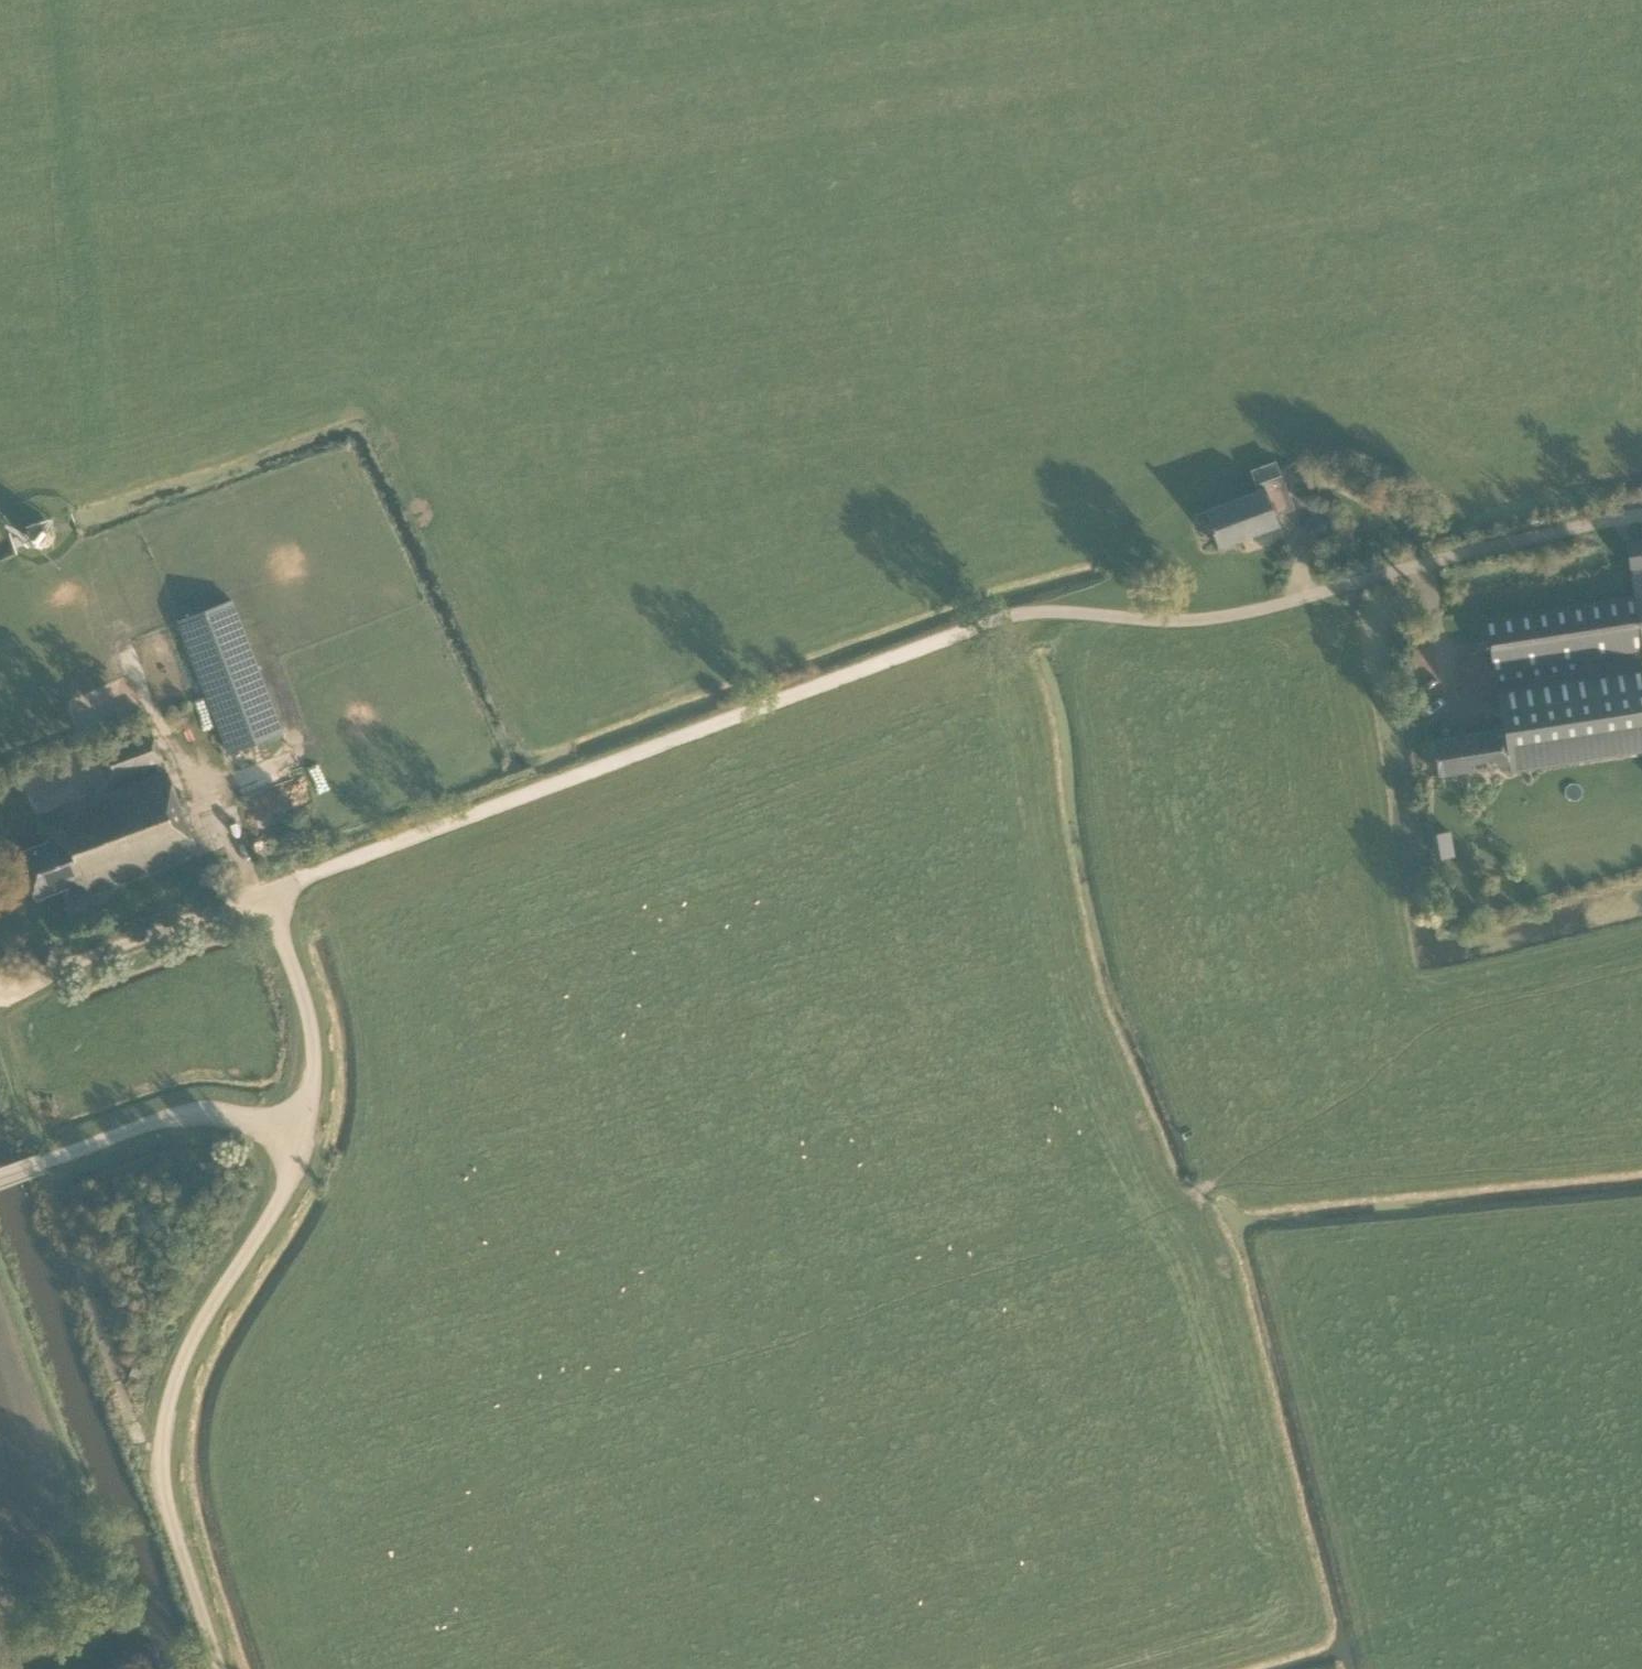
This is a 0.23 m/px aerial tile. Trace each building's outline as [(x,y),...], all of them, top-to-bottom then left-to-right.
[(1293,508),(1281,475),(1255,485),(1257,491),(1205,510),(1218,547),(1278,525),(1274,515),(1293,508)] [(50,525),(41,521),(31,524),(27,533),(30,542),(39,547),(49,544),(53,535),(50,525)] [(1626,542),(1630,568),(1641,567),(1641,540),(1626,542)] [(1630,573),(1634,594),(1484,617),(1503,728),(1432,740),(1438,775),(1509,764),(1510,771),(1641,751),(1641,571),(1630,573)] [(282,733),(231,600),(178,620),(229,753),(282,733)] [(149,723),(146,714),(134,718),(137,727),(149,723)] [(199,853),(151,727),(96,748),(112,789),(36,817),(45,842),(18,852),(36,898),(63,888),(68,901),(199,853)] [(1439,830),(1442,856),(1457,855),(1454,829),(1439,830)]
